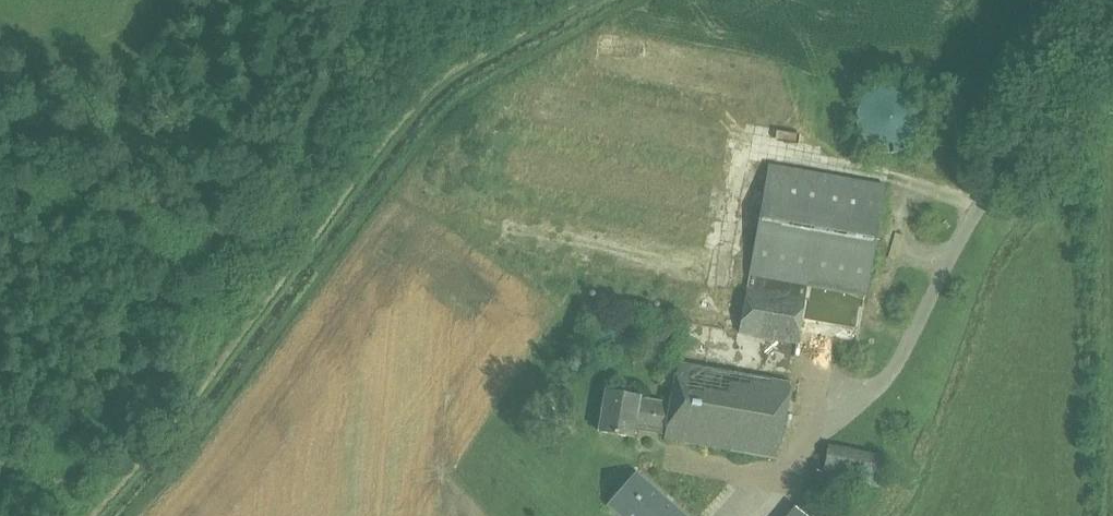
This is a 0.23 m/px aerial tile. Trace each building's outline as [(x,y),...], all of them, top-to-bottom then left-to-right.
[(857,109),(856,115),(856,122),(857,128),(859,134),(863,140),(868,144),(873,148),(879,151),(885,152),(892,153),(898,152),(904,150),(910,146),(915,142),(919,137),(922,131),(924,125),(924,118),(924,112),(922,106),(919,100),(915,95),(910,90),(904,87),(898,85),(892,84),(885,84),(879,86),(873,89),(868,92),(863,97),(860,103),(857,109)] [(738,334),(798,344),(800,331),(859,340),(866,296),(885,184),(768,164),(748,276),(749,276),(746,288),(738,334)] [(701,335),(700,362),(740,364),(741,337),(701,335)] [(664,439),(776,459),(790,382),(677,362),(671,402),(642,397),(642,395),(604,389),(597,431),(634,439),(635,430),(665,435),(664,439)] [(822,478),(881,489),(886,455),(828,444),(822,478)] [(647,487),(623,515),(624,515),(686,515),(681,512),(679,513),(647,487)] [(795,508),(788,515),(805,515),(795,508)]
